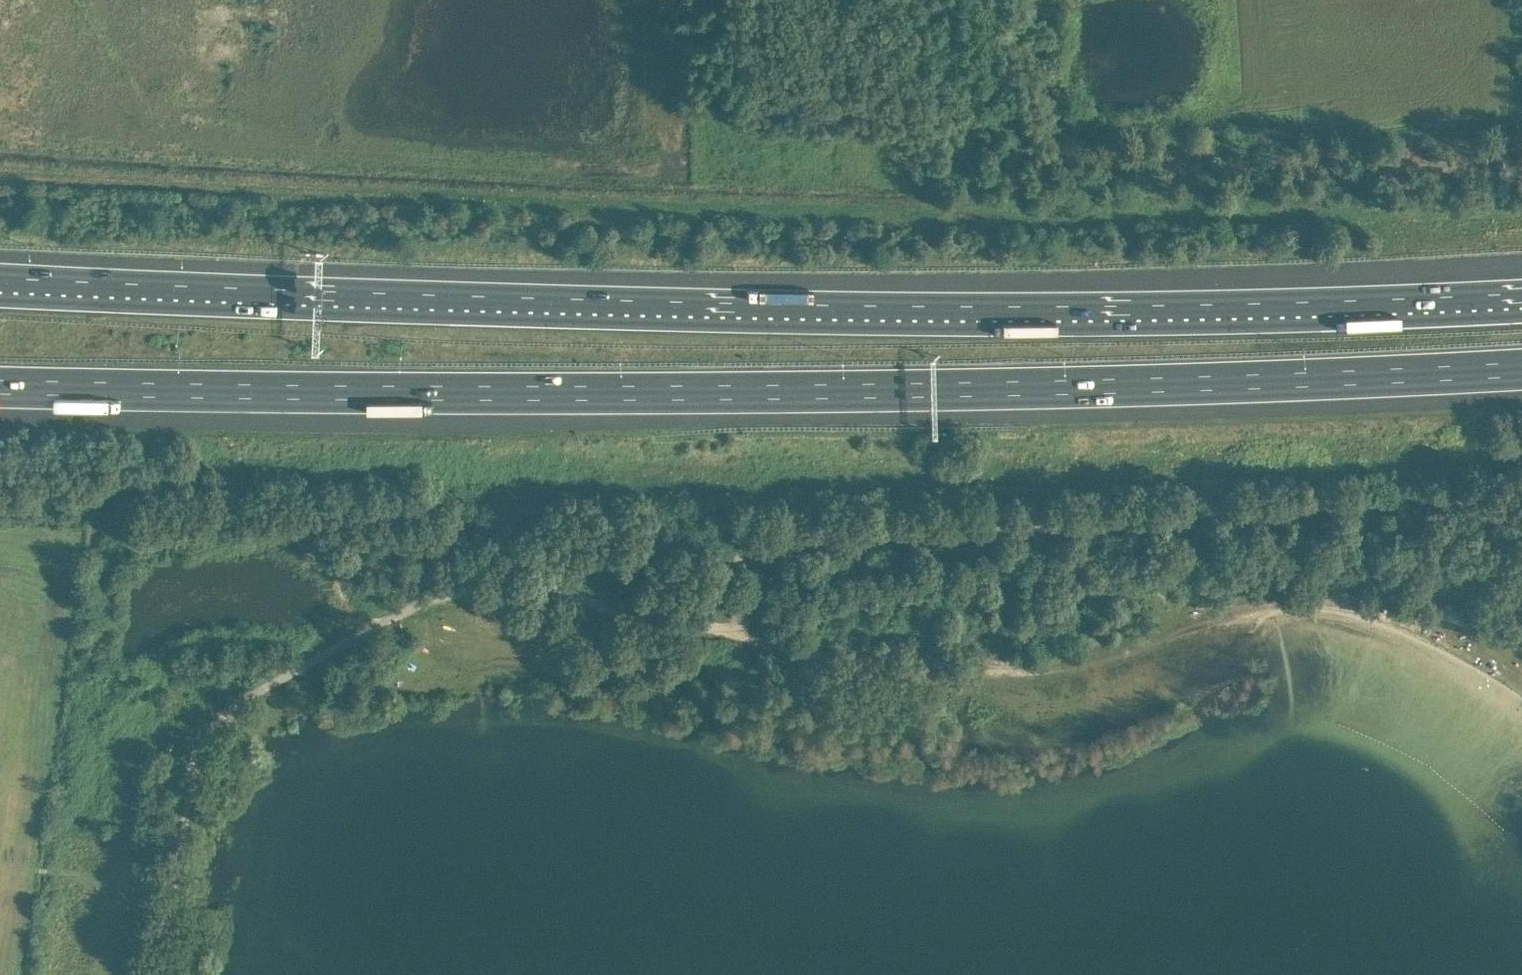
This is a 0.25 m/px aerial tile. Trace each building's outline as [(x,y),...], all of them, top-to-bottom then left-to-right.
[(737,602),(739,621),(750,620),(748,601),(737,602)]
